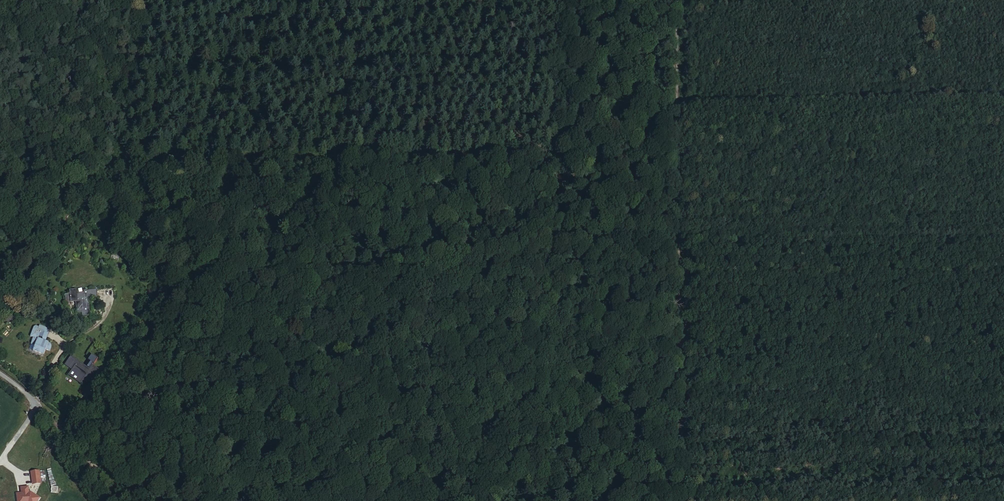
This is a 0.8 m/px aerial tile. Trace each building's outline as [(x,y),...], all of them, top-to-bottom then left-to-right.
[(76,290),(68,290),(69,293),(64,294),(65,299),(70,298),(70,301),(77,300),(78,308),(77,308),(77,311),(82,311),(82,314),(89,314),(87,300),(86,300),(85,297),(95,296),(94,288),(82,289),(83,292),(76,292),(76,290)] [(42,327),(39,327),(36,325),(34,326),(30,336),(33,337),(31,340),(32,341),(31,344),(35,345),(34,350),(44,354),(46,349),(51,351),(52,346),(52,345),(52,344),(50,343),(49,342),(49,341),(46,340),(38,337),(42,327)] [(40,325),(39,327),(42,327),(38,337),(46,340),(49,333),(48,330),(47,328),(46,327),(40,325)] [(73,370),(72,371),(76,374),(74,376),(78,379),(76,381),(80,383),(81,382),(85,384),(88,380),(86,378),(89,375),(92,377),(98,369),(92,365),(95,360),(90,357),(86,362),(87,363),(84,367),(81,365),(82,364),(71,356),(66,364),(73,370)] [(76,374),(72,371),(69,376),(76,381),(78,379),(74,376),(76,374)] [(40,481),(38,470),(30,471),(32,483),(40,481)] [(30,491),(28,492),(27,486),(20,487),(21,493),(16,494),(18,500),(37,500),(39,497),(30,491)]
